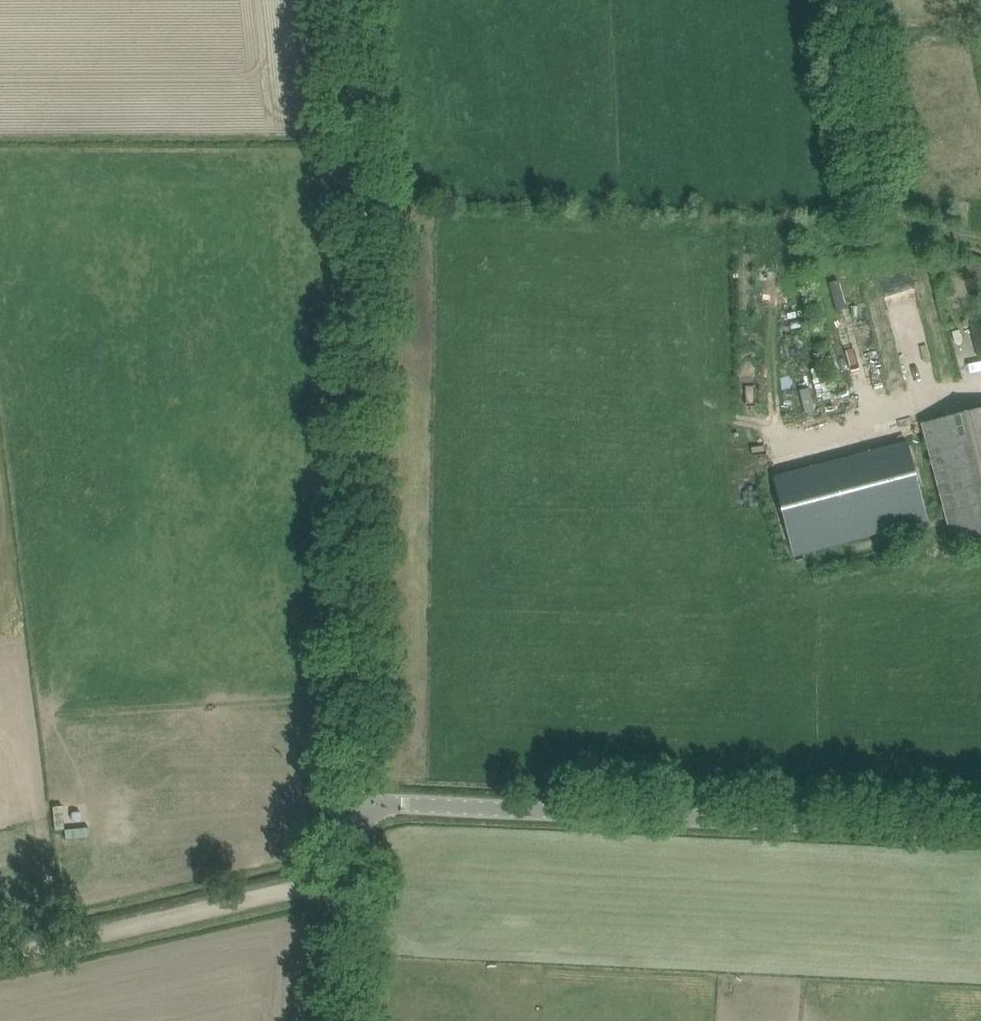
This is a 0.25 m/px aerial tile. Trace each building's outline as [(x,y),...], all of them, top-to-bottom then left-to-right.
[(980,356),(980,319),(972,321),(980,356)] [(922,423),(955,547),(980,540),(980,408),(922,423)] [(906,439),(776,474),(797,556),(928,521),(906,439)]
